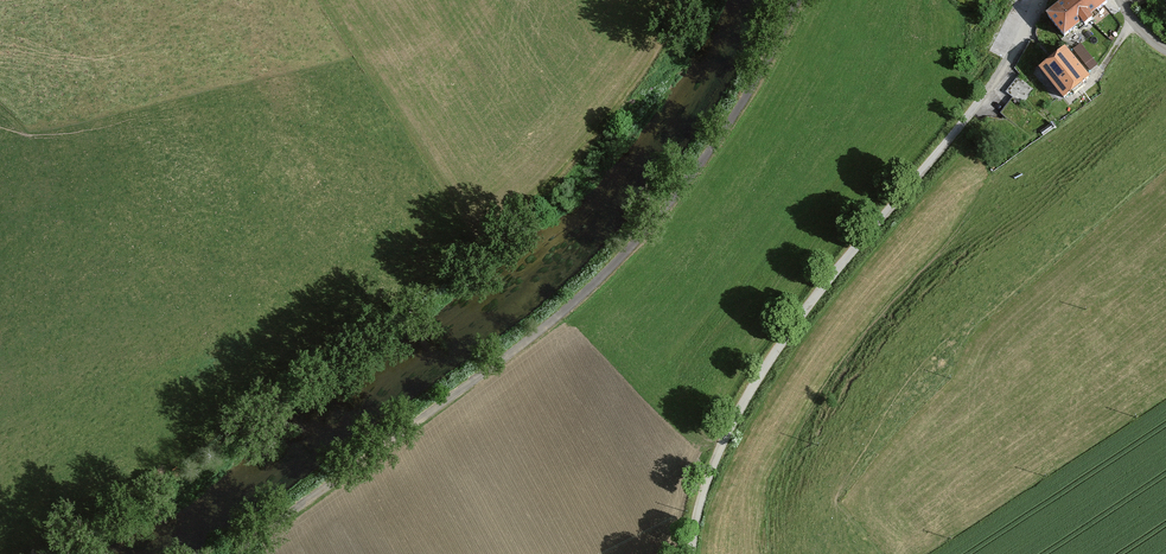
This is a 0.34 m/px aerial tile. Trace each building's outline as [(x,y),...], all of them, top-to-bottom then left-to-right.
[(1110,6),(1106,0),(1071,0),(1049,18),(1067,41),(1110,6)] [(1065,44),(1039,65),(1063,95),(1089,74),(1065,44)]
